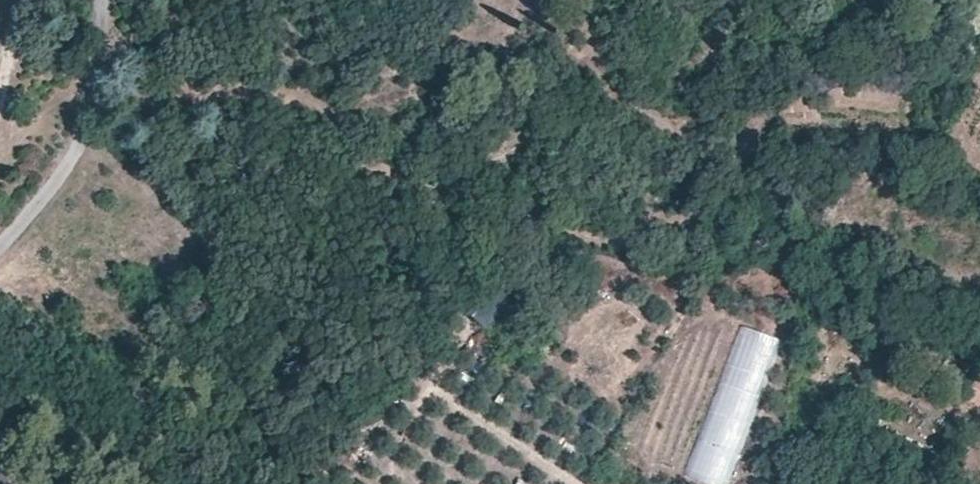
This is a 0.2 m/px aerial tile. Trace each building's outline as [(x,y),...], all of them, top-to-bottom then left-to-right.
[(706,483),(728,483),(780,341),(738,326),(683,476),(706,483)]
